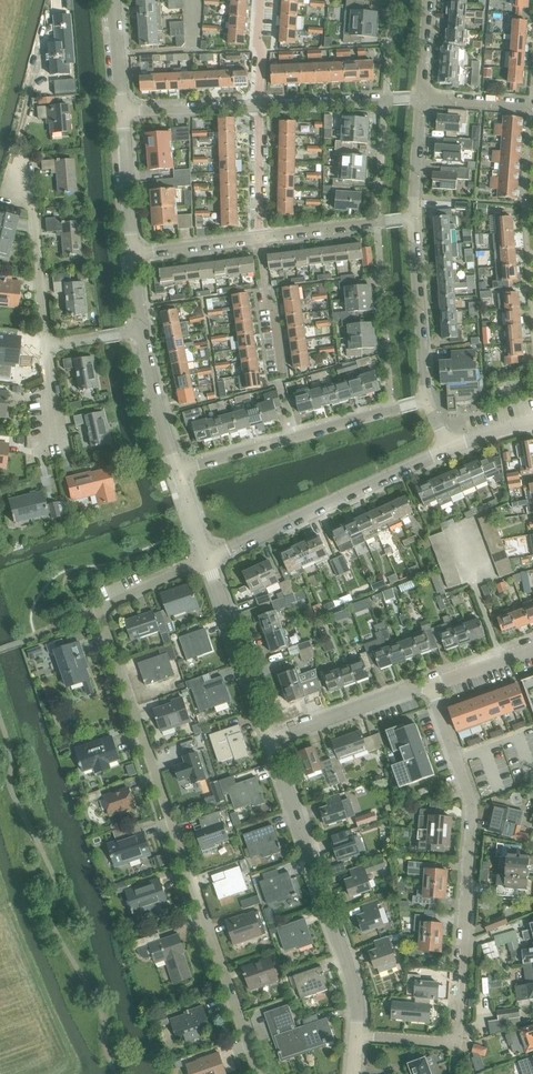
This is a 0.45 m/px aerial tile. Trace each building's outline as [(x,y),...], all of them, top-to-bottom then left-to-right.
[(515,7),(517,7),(516,14),(522,15),(522,8),(525,8),(529,8),(529,6),(529,0),(515,0),(515,6),(515,7)] [(183,9),(183,1),(169,2),(170,10),(183,9)] [(138,10),(139,18),(161,17),(160,3),(155,3),(137,4),(137,10),(138,10)] [(283,3),(282,16),(298,17),(299,4),(283,3)] [(467,11),(467,4),(451,3),(450,14),(449,14),(449,16),(450,16),(466,18),(466,17),(475,18),(483,19),(484,12),(476,11),(476,12),(467,11)] [(232,4),(231,18),(246,19),(247,6),(232,4)] [(346,12),(346,23),(352,24),(364,25),(375,26),(376,13),(364,13),(360,12),(360,6),(357,6),(347,5),(347,6),(346,12)] [(514,21),(513,36),(526,37),(527,22),(521,21),(522,15),(516,14),(516,21),(514,21)] [(282,16),(281,29),(297,31),(298,17),(282,16)] [(450,16),(449,30),(467,31),(465,31),(466,18),(450,16)] [(138,26),(139,33),(158,31),(158,32),(162,32),(161,17),(139,18),(140,26),(138,26)] [(231,18),(230,31),(245,32),(246,19),(231,18)] [(170,22),(171,31),(185,30),(184,22),(170,22)] [(345,35),(344,43),(357,44),(358,37),(364,37),(374,38),(375,26),(364,25),(352,24),(346,23),(345,35)] [(295,44),(296,44),(301,44),(301,38),(296,38),(297,31),(281,29),(280,43),(295,44)] [(464,44),(466,45),(467,31),(449,30),(448,44),(464,45),(464,44)] [(159,46),(158,32),(158,31),(139,33),(139,38),(141,38),(141,47),(153,46),(158,46),(159,46)] [(244,45),(245,32),(230,31),(229,44),(244,45)] [(51,75),(69,74),(66,43),(57,43),(56,34),(42,36),(38,47),(49,51),(49,58),(47,59),(47,63),(50,63),(51,75)] [(504,36),(504,40),(512,40),(512,52),(525,53),(526,37),(513,36),(504,35),(504,36)] [(443,50),(442,67),(458,68),(464,68),(465,52),(443,50)] [(512,52),(510,67),(524,68),(525,53),(512,52)] [(155,71),(154,63),(154,56),(140,57),(140,63),(148,63),(149,76),(141,76),(141,92),(156,91),(155,76),(155,71)] [(473,68),(473,69),(480,70),(480,62),(472,61),(472,68),(473,68)] [(373,62),(359,63),(360,81),(374,81),(373,62)] [(359,63),(345,64),(345,82),(360,81),(359,63)] [(330,64),(316,65),(317,83),(331,83),(330,64)] [(345,64),(330,64),(331,83),(345,82),(345,64)] [(301,65),(287,66),(288,85),(302,84),(301,65)] [(316,65),(301,65),(302,84),(317,83),(316,65)] [(234,66),(234,67),(227,67),(227,72),(222,72),(222,88),(236,87),(235,66),(234,66)] [(241,66),(235,66),(236,87),(249,87),(248,71),(241,71),(241,66)] [(273,85),(288,85),(287,66),(272,67),(273,85)] [(222,72),(215,73),(214,67),(207,67),(208,73),(209,73),(210,89),(222,88),(222,72)] [(458,76),(458,68),(442,67),(441,83),(447,83),(447,88),(459,88),(459,76),(458,76)] [(523,84),(524,68),(510,67),(509,83),(512,83),(511,90),(517,90),(517,83),(523,84)] [(174,75),(169,75),(169,91),(182,90),(182,74),(181,74),(181,69),(174,70),(174,75)] [(479,87),(480,70),(473,69),(471,86),(479,87)] [(169,75),(160,75),(160,71),(155,71),(155,76),(156,91),(169,91),(169,75)] [(187,71),(182,71),(182,74),(182,90),(196,89),(195,74),(187,74),(187,71)] [(208,73),(195,74),(196,89),(210,89),(209,73),(208,73)] [(75,79),(54,81),(55,95),(76,93),(75,79)] [(38,106),(55,105),(54,97),(38,99),(38,106)] [(51,133),(71,132),(69,105),(37,107),(38,118),(49,118),(51,133)] [(466,125),(467,111),(448,110),(447,116),(438,116),(437,131),(446,132),(446,136),(457,137),(458,125),(466,125)] [(344,117),(343,130),(369,132),(370,119),(344,117)] [(496,124),(496,129),(523,131),(524,118),(504,117),(504,125),(496,124)] [(219,119),(219,133),(235,132),(235,119),(219,119)] [(280,122),(280,135),(296,136),(296,122),(280,122)] [(148,135),(149,153),(170,151),(169,142),(190,140),(189,127),(171,128),(171,130),(160,130),(160,134),(148,135)] [(503,136),(502,144),(522,145),(523,131),(496,129),(495,136),(503,136)] [(337,140),(336,149),(349,150),(353,150),(354,142),(364,143),(368,143),(369,132),(343,130),(342,141),(337,140)] [(219,133),(216,133),(216,139),(220,139),(220,146),(236,146),(235,132),(219,133)] [(208,136),(199,136),(200,142),(209,142),(209,139),(213,139),(213,133),(208,133),(208,136)] [(280,135),(280,149),(295,149),(296,136),(280,135)] [(436,145),(435,160),(461,162),(462,151),(472,151),(473,141),(444,139),(444,146),(436,145)] [(494,151),(494,156),(521,158),(522,145),(502,144),(502,151),(494,151)] [(220,146),(220,160),(236,159),(236,146),(220,146)] [(280,149),(279,162),(295,162),(295,149),(280,149)] [(348,155),(349,150),(336,149),(336,155),(342,155),(341,168),(365,170),(366,156),(348,155)] [(170,159),(170,151),(149,153),(150,170),(162,169),(162,172),(169,172),(169,169),(174,168),(173,159),(170,159)] [(501,163),(500,171),(520,172),(521,158),(494,156),(494,158),(493,162),(501,163)] [(220,160),(221,173),(236,172),(236,159),(220,160)] [(66,193),(76,192),(73,160),(59,161),(58,160),(41,161),(42,170),(51,169),(51,174),(57,173),(59,193),(63,193),(63,194),(66,193)] [(279,162),(279,175),(295,176),(295,162),(279,162)] [(434,174),(433,189),(457,191),(457,180),(469,180),(470,169),(441,167),(441,174),(434,174)] [(364,182),(365,170),(341,168),(340,179),(334,178),(333,186),(346,187),(347,180),(364,182)] [(173,171),(174,179),(191,178),(190,170),(173,171)] [(492,177),(492,183),(519,185),(520,172),(500,171),(500,178),(492,177)] [(237,186),(236,172),(221,173),(221,186),(237,186)] [(279,175),(279,189),(294,189),(295,176),(279,175)] [(158,191),(152,191),(153,209),(174,208),(174,198),(176,198),(176,190),(179,190),(178,187),(191,186),(191,180),(191,178),(174,179),(157,180),(158,191)] [(518,199),(519,185),(492,183),(491,189),(499,190),(498,198),(518,199)] [(221,186),(222,200),(237,199),(237,186),(221,186)] [(346,193),(346,187),(333,186),(333,193),(337,193),(336,209),(348,210),(348,208),(361,209),(362,194),(346,193)] [(279,189),(279,202),(294,202),(294,189),(279,189)] [(222,200),(222,213),(238,213),(237,199),(222,200)] [(294,216),(294,202),(279,202),(278,216),(294,216)] [(175,216),(174,208),(153,209),(154,226),(166,226),(166,229),(173,228),(173,225),(178,225),(178,229),(193,228),(192,215),(175,216)] [(435,219),(435,232),(451,231),(456,231),(455,226),(457,226),(457,217),(453,218),(452,210),(441,211),(441,212),(436,212),(437,219),(435,219)] [(496,215),(497,233),(514,232),(513,218),(507,218),(507,211),(501,212),(501,214),(496,215)] [(16,224),(18,217),(0,213),(0,257),(7,259),(12,237),(13,238),(16,224)] [(238,226),(238,213),(222,213),(223,227),(238,226)] [(64,222),(61,222),(61,217),(54,218),(46,219),(47,232),(56,231),(56,236),(62,236),(64,255),(68,255),(69,256),(71,256),(71,255),(81,254),(78,222),(64,223),(64,222)] [(435,232),(436,245),(452,244),(451,231),(435,232)] [(502,250),(516,249),(514,232),(497,233),(494,233),(495,250),(502,250)] [(361,243),(348,245),(350,261),(363,259),(364,266),(373,265),(371,248),(362,249),(361,243)] [(452,244),(436,245),(437,259),(453,258),(459,258),(458,244),(452,244)] [(348,245),(335,246),(337,262),(337,267),(344,266),(343,262),(350,261),(348,245)] [(335,246),(321,248),(323,264),(337,262),(335,246)] [(321,248),(308,250),(310,266),(323,264),(321,248)] [(502,250),(503,267),(517,266),(516,249),(502,250)] [(308,250),(295,252),(297,268),(310,266),(308,250)] [(295,252),(281,253),(283,269),(297,268),(295,252)] [(270,271),(283,269),(281,253),(268,255),(270,271)] [(253,257),(240,259),(242,274),(255,273),(253,257)] [(437,259),(438,272),(454,271),(453,258),(437,259)] [(240,259),(227,261),(229,276),(242,274),(240,259)] [(227,261),(213,262),(215,278),(229,276),(227,261)] [(213,262),(200,264),(202,280),(203,285),(209,284),(208,279),(215,278),(213,262)] [(200,264),(187,266),(189,282),(202,280),(200,264)] [(187,266),(173,268),(176,283),(189,282),(187,266)] [(518,280),(517,266),(503,267),(496,267),(497,281),(493,281),(493,288),(508,287),(508,288),(513,287),(512,280),(518,280)] [(176,285),(176,283),(173,268),(160,270),(161,275),(160,275),(154,276),(157,295),(166,294),(166,293),(165,293),(165,288),(175,285),(176,285)] [(454,271),(438,272),(439,285),(460,284),(460,280),(458,279),(457,279),(457,271),(454,271)] [(17,308),(20,282),(10,281),(11,274),(0,273),(0,306),(17,308)] [(342,281),(339,282),(340,289),(346,288),(347,300),(364,299),(371,298),(370,286),(354,287),(354,283),(356,283),(356,281),(353,281),(342,281)] [(71,282),(54,283),(55,293),(65,292),(67,315),(86,314),(83,283),(71,284),(71,282)] [(460,283),(460,284),(439,285),(440,299),(456,298),(455,289),(468,288),(468,290),(476,289),(475,282),(467,283),(467,284),(460,284),(460,283)] [(327,293),(326,293),(325,284),(319,285),(320,294),(319,294),(320,300),(327,299),(327,293)] [(283,288),(285,302),(300,300),(298,286),(283,288)] [(513,294),(513,287),(508,288),(508,294),(506,294),(506,293),(499,294),(500,309),(507,309),(520,308),(519,293),(513,294)] [(233,296),(235,309),(250,307),(248,294),(233,296)] [(372,310),(371,298),(347,300),(348,312),(341,312),(342,320),(356,319),(355,311),(372,310)] [(440,299),(441,312),(457,311),(456,298),(440,299)] [(285,302),(287,315),(302,313),(300,300),(285,302)] [(162,313),(165,326),(180,323),(177,310),(175,305),(163,306),(164,312),(162,313)] [(252,320),(250,307),(235,309),(237,323),(252,320)] [(507,309),(508,326),(522,325),(520,308),(507,309)] [(441,312),(442,325),(458,324),(457,311),(441,312)] [(287,315),(289,328),(304,326),(302,313),(287,315)] [(356,324),(356,319),(342,320),(343,326),(349,325),(350,338),(374,336),(373,323),(356,324)] [(254,334),(252,320),(237,323),(238,336),(254,334)] [(180,323),(165,326),(167,340),(183,337),(189,335),(186,322),(180,323)] [(458,331),(458,324),(442,325),(443,339),(451,339),(451,343),(462,342),(461,331),(458,331)] [(508,326),(509,343),(523,342),(522,325),(508,326)] [(289,328),(291,342),(306,340),(304,326),(289,328)] [(491,328),(483,328),(484,337),(491,336),(491,328)] [(14,367),(17,338),(16,338),(17,332),(17,331),(0,330),(0,366),(14,367)] [(256,347),(254,334),(238,336),(233,337),(234,343),(239,342),(240,349),(256,347)] [(351,349),(347,350),(347,357),(359,356),(358,349),(364,349),(375,348),(374,336),(350,338),(351,349)] [(167,340),(170,353),(192,348),(192,349),(194,348),(193,343),(184,345),(183,337),(167,340)] [(291,342),(293,355),(308,353),(306,340),(291,342)] [(524,356),(523,342),(509,343),(510,356),(505,357),(506,364),(519,363),(518,356),(524,356)] [(240,349),(242,363),(257,361),(256,347),(240,349)] [(192,348),(170,353),(173,366),(188,363),(194,362),(192,349),(192,348)] [(458,361),(440,362),(441,374),(442,386),(447,385),(449,411),(457,411),(456,403),(465,403),(478,395),(480,382),(478,383),(477,371),(476,351),(457,352),(458,361)] [(310,367),(308,353),(293,355),(294,369),(310,367)] [(84,390),(98,387),(93,357),(80,359),(80,357),(64,360),(65,369),(76,367),(80,391),(82,390),(82,391),(84,391),(84,390)] [(359,367),(364,366),(371,364),(369,357),(357,361),(359,367)] [(242,363),(244,376),(259,374),(257,361),(242,363)] [(173,366),(175,379),(190,376),(197,375),(196,370),(189,371),(188,363),(173,366)] [(351,364),(344,366),(346,372),(353,370),(351,364)] [(361,376),(362,377),(367,395),(381,391),(375,372),(361,376)] [(261,387),(259,374),(244,376),(238,377),(239,383),(245,382),(246,389),(261,387)] [(175,379),(178,392),(193,389),(190,376),(175,379)] [(367,395),(362,377),(348,381),(354,399),(367,395)] [(354,399),(348,381),(335,385),(340,403),(354,399)] [(326,383),(321,384),(322,388),(327,406),(340,403),(335,385),(327,387),(326,383)] [(298,394),(295,395),(300,414),(315,410),(310,392),(309,392),(309,391),(308,387),(296,390),(298,394)] [(322,388),(310,392),(315,410),(327,406),(322,388)] [(196,402),(193,389),(178,392),(180,405),(196,402)] [(259,405),(259,406),(265,423),(278,420),(275,408),(281,406),(277,391),(264,395),(266,403),(259,405)] [(8,394),(0,393),(0,418),(5,419),(8,394)] [(250,400),(244,402),(246,410),(251,427),(265,423),(259,406),(253,408),(250,400)] [(80,401),(71,402),(73,410),(81,408),(80,401)] [(224,401),(216,404),(218,409),(219,413),(226,411),(224,401)] [(198,442),(213,438),(208,421),(207,421),(207,420),(200,422),(199,417),(202,416),(200,408),(183,413),(186,427),(193,425),(195,433),(191,434),(193,441),(193,442),(197,441),(198,442)] [(246,410),(233,413),(239,431),(251,427),(246,410)] [(96,445),(110,442),(103,412),(91,415),(91,413),(74,416),(76,425),(87,423),(92,446),(94,446),(94,447),(96,446),(96,445)] [(233,413),(220,417),(225,435),(239,431),(233,413)] [(220,417),(208,421),(213,438),(225,435),(220,417)] [(516,445),(519,459),(526,458),(532,456),(532,442),(523,443),(523,444),(516,445)] [(0,444),(0,470),(6,470),(9,445),(0,444)] [(492,456),(479,461),(488,482),(490,481),(489,479),(496,476),(499,482),(505,481),(501,457),(494,459),(492,456)] [(521,473),(522,476),(532,474),(532,456),(526,458),(527,467),(520,468),(521,473)] [(476,487),(488,482),(479,461),(467,466),(476,487)] [(467,466),(454,472),(463,493),(476,487),(467,466)] [(99,505),(115,501),(113,490),(114,490),(109,470),(87,475),(86,474),(66,479),(72,500),(77,499),(77,497),(96,493),(99,505)] [(454,472),(442,477),(451,498),(463,493),(454,472)] [(519,472),(507,474),(509,482),(510,482),(520,480),(519,472)] [(444,501),(451,498),(442,477),(429,482),(437,500),(438,500),(440,506),(445,504),(444,501)] [(522,480),(520,480),(510,482),(511,488),(523,486),(522,480)] [(417,488),(424,503),(425,506),(437,500),(429,482),(417,488)] [(528,500),(532,499),(532,485),(530,485),(524,487),(524,491),(526,491),(528,500)] [(52,519),(60,517),(68,515),(65,501),(57,503),(46,505),(43,493),(9,501),(13,516),(11,516),(13,524),(16,524),(15,522),(32,518),(32,520),(48,516),(48,513),(51,513),(52,519)] [(406,497),(393,503),(402,521),(408,518),(407,516),(413,513),(406,497)] [(532,514),(532,499),(528,500),(519,502),(513,503),(514,508),(528,505),(530,514),(532,514)] [(496,500),(484,506),(485,510),(498,504),(496,500)] [(393,503),(381,509),(390,528),(402,523),(401,521),(402,521),(393,503)] [(469,507),(471,511),(473,516),(485,510),(484,506),(475,509),(473,506),(469,507)] [(381,509),(369,514),(378,534),(390,528),(381,509)] [(379,536),(378,534),(369,514),(356,520),(366,542),(374,538),(376,541),(380,539),(379,536)] [(479,520),(481,527),(495,522),(492,515),(479,520)] [(354,547),(366,542),(356,520),(344,525),(350,538),(351,541),(354,547)] [(481,527),(484,535),(498,530),(495,522),(481,527)] [(344,525),(331,531),(339,547),(339,549),(352,543),(351,541),(350,538),(344,525)] [(484,535),(487,542),(500,537),(498,530),(484,535)] [(443,533),(430,539),(433,545),(446,540),(443,533)] [(320,537),(318,537),(318,536),(308,540),(308,542),(307,542),(316,562),(315,562),(317,566),(330,560),(328,556),(329,556),(320,537)] [(487,542),(489,549),(503,544),(500,537),(487,542)] [(429,538),(422,541),(425,549),(432,546),(429,538)] [(433,546),(435,553),(449,547),(446,540),(433,545),(433,546)] [(303,567),(315,562),(316,562),(307,542),(294,548),(303,567)] [(489,549),(492,556),(506,551),(503,544),(489,549)] [(435,553),(438,560),(451,554),(449,547),(435,553)] [(279,569),(285,582),(287,582),(293,594),(294,594),(294,595),(299,593),(292,580),(305,574),(302,568),(303,567),(294,548),(281,554),(286,566),(279,569)] [(492,556),(495,563),(508,558),(506,551),(492,556)] [(438,560),(441,567),(454,562),(451,554),(438,560)] [(343,555),(337,558),(344,574),(350,572),(343,555)] [(338,577),(344,574),(337,558),(330,561),(338,577)] [(495,563),(497,570),(511,565),(508,558),(495,563)] [(269,562),(257,567),(266,586),(271,584),(272,587),(279,584),(269,562)] [(441,567),(443,574),(457,569),(454,562),(441,567)] [(421,573),(418,565),(409,569),(412,576),(421,573)] [(514,573),(511,565),(497,570),(500,578),(514,573)] [(252,593),(266,586),(257,567),(243,574),(248,585),(247,586),(248,589),(250,588),(252,593)] [(443,574),(446,581),(459,576),(457,569),(443,574)] [(532,592),(528,572),(521,573),(525,594),(532,592)] [(398,581),(395,574),(388,578),(391,584),(398,581)] [(440,593),(441,596),(446,594),(438,574),(431,577),(437,594),(440,593)] [(515,576),(513,576),(515,584),(522,582),(521,574),(520,574),(515,576)] [(318,585),(314,576),(307,579),(311,588),(318,585)] [(462,584),(459,576),(446,581),(449,589),(462,584)] [(413,580),(399,586),(402,594),(416,588),(413,580)] [(374,592),(386,587),(384,581),(371,586),(374,592)] [(279,585),(284,597),(293,594),(287,582),(285,582),(279,585)] [(167,610),(162,612),(168,632),(169,634),(176,631),(174,623),(175,622),(173,615),(198,607),(191,585),(162,596),(167,610)] [(492,598),(487,586),(481,588),(486,600),(492,598)] [(388,601),(398,597),(394,588),(384,591),(388,601)] [(454,606),(459,604),(454,591),(446,594),(441,596),(442,600),(450,597),(454,606)] [(259,618),(265,635),(282,629),(276,612),(284,609),(284,607),(297,603),(294,595),(294,594),(293,594),(284,597),(285,598),(271,603),(274,612),(259,618)] [(258,606),(271,602),(269,595),(256,600),(258,606)] [(336,608),(353,600),(350,595),(333,602),(336,608)] [(370,599),(363,601),(366,609),(372,607),(370,599)] [(525,610),(530,624),(532,623),(532,601),(523,604),(525,610)] [(332,603),(325,606),(327,611),(334,608),(332,603)] [(319,604),(313,608),(316,615),(323,612),(319,604)] [(349,609),(334,615),(337,622),(352,617),(349,609)] [(504,634),(517,629),(512,614),(510,609),(503,612),(505,617),(499,619),(504,634)] [(525,610),(512,614),(517,629),(530,624),(525,610)] [(131,642),(160,632),(161,634),(168,632),(162,612),(154,615),(153,611),(125,621),(131,642)] [(402,625),(408,623),(405,616),(400,617),(402,625)] [(446,649),(459,644),(453,629),(451,623),(448,616),(443,618),(445,625),(438,627),(431,629),(436,643),(443,641),(446,649)] [(453,629),(459,644),(472,640),(466,625),(464,618),(451,623),(453,629)] [(480,620),(466,625),(472,640),(485,635),(480,620)] [(423,629),(412,633),(419,655),(432,651),(431,649),(438,647),(429,621),(421,624),(423,629)] [(384,623),(379,625),(394,665),(406,660),(398,638),(391,641),(387,630),(386,630),(384,623)] [(377,641),(365,645),(370,660),(376,658),(377,658),(379,664),(381,669),(394,665),(379,625),(374,627),(376,634),(375,634),(377,641)] [(187,660),(213,651),(206,629),(180,639),(187,660)] [(289,648),(282,629),(265,635),(271,654),(289,648)] [(412,633),(398,638),(406,660),(419,655),(412,633)] [(88,695),(94,693),(84,664),(87,663),(79,643),(65,648),(63,640),(47,646),(50,654),(55,652),(68,688),(84,683),(88,695)] [(297,646),(300,654),(313,650),(310,641),(297,646)] [(147,661),(136,665),(140,676),(142,680),(143,680),(146,687),(175,676),(170,662),(178,660),(172,644),(155,650),(158,656),(158,657),(151,660),(151,661),(148,663),(147,661)] [(31,660),(44,656),(41,648),(28,652),(31,660)] [(316,658),(313,650),(300,654),(302,662),(316,658)] [(361,658),(357,659),(349,662),(356,680),(368,676),(367,672),(372,670),(366,653),(359,655),(361,658)] [(349,662),(336,667),(344,687),(357,682),(356,680),(349,662)] [(336,667),(320,673),(325,687),(327,686),(330,692),(344,687),(336,667)] [(296,670),(279,676),(284,690),(301,683),(317,678),(316,670),(298,676),(296,670)] [(202,677),(185,683),(188,691),(191,690),(199,712),(230,701),(222,677),(204,683),(202,677)] [(522,681),(522,682),(523,682),(532,711),(532,677),(522,681)] [(317,678),(301,683),(284,690),(289,704),(306,698),(305,697),(322,691),(317,678)] [(518,685),(507,689),(514,711),(515,713),(527,709),(518,685)] [(507,689),(495,693),(503,715),(514,711),(507,689)] [(495,693),(484,697),(492,719),(503,715),(495,693)] [(484,697),(473,701),(481,725),(493,721),(492,719),(484,697)] [(162,733),(191,722),(183,698),(175,701),(175,703),(154,710),(157,719),(156,719),(156,721),(157,720),(162,733)] [(473,701),(461,705),(470,729),(481,725),(473,701)] [(461,705),(450,709),(458,734),(470,729),(461,705)] [(390,730),(387,731),(394,753),(401,750),(405,762),(392,767),(400,788),(435,775),(424,744),(423,742),(419,732),(417,724),(405,728),(404,725),(390,730)] [(212,732),(210,725),(202,728),(205,735),(212,732)] [(235,761),(249,756),(242,734),(243,734),(240,725),(209,735),(219,763),(234,758),(235,761)] [(369,753),(377,750),(372,736),(363,739),(361,732),(348,736),(354,755),(368,750),(369,753)] [(379,734),(372,736),(377,750),(384,747),(379,734)] [(337,757),(331,759),(336,774),(343,771),(339,760),(354,755),(348,736),(332,742),(337,757)] [(110,765),(120,761),(112,737),(76,749),(84,773),(94,770),(96,775),(112,769),(110,765)] [(196,739),(181,744),(183,750),(198,746),(196,739)] [(61,756),(71,753),(69,744),(59,747),(61,756)] [(332,787),(340,784),(336,774),(331,759),(320,763),(315,748),(299,754),(307,776),(325,769),(332,787)] [(186,764),(176,767),(180,781),(181,781),(191,778),(193,784),(206,779),(198,753),(184,758),(186,764)] [(131,770),(133,775),(138,773),(135,763),(128,766),(130,771),(131,770)] [(391,767),(384,770),(387,778),(394,776),(391,767)] [(232,776),(219,781),(225,796),(230,794),(235,810),(254,803),(255,807),(265,803),(264,800),(257,777),(244,782),(244,783),(235,786),(232,776)] [(225,802),(218,781),(211,784),(215,796),(205,799),(208,807),(225,802)] [(391,782),(384,784),(387,790),(393,788),(391,782)] [(421,796),(429,793),(427,788),(419,791),(421,796)] [(116,814),(135,808),(129,789),(104,797),(108,811),(110,810),(115,813),(116,814)] [(89,802),(102,798),(100,791),(87,795),(89,802)] [(510,792),(486,801),(489,808),(512,799),(510,792)] [(326,826),(347,819),(339,794),(325,799),(328,806),(320,809),(326,826)] [(86,796),(78,798),(80,805),(88,802),(86,796)] [(523,817),(525,808),(518,807),(516,816),(523,817)] [(420,810),(419,830),(451,833),(452,818),(437,817),(438,811),(420,810)] [(210,827),(196,832),(204,855),(218,851),(215,844),(229,839),(220,812),(206,816),(210,827)] [(510,837),(515,818),(492,813),(487,832),(510,837)] [(365,815),(356,819),(358,827),(368,824),(365,815)] [(281,852),(280,849),(281,848),(273,825),(244,836),(252,858),(262,855),(264,858),(281,852)] [(511,838),(524,841),(529,842),(530,835),(519,833),(521,826),(514,825),(511,838)] [(338,862),(360,855),(353,834),(356,833),(354,829),(351,831),(351,830),(337,835),(340,843),(333,845),(338,862)] [(450,846),(451,833),(419,830),(417,850),(442,852),(443,845),(450,846)] [(126,864),(152,855),(143,831),(121,838),(121,840),(108,844),(116,868),(126,864)] [(496,886),(498,886),(497,896),(526,899),(527,888),(528,888),(530,872),(532,872),(532,856),(530,856),(530,857),(521,856),(521,846),(505,844),(504,858),(507,858),(507,859),(505,879),(497,878),(496,886)] [(161,855),(153,858),(157,869),(164,867),(164,866),(169,865),(166,855),(161,856),(161,855)] [(367,875),(386,868),(383,859),(349,871),(352,878),(345,880),(351,897),(372,890),(367,875)] [(425,876),(425,884),(447,885),(448,871),(433,870),(433,864),(409,862),(408,874),(425,876)] [(337,865),(331,868),(333,875),(340,873),(337,865)] [(219,900),(248,890),(240,867),(224,872),(212,876),(214,883),(213,884),(219,900)] [(268,905),(297,895),(289,872),(260,882),(268,905)] [(140,886),(126,891),(134,915),(168,903),(160,879),(140,885),(140,886)] [(127,881),(116,885),(119,893),(124,891),(123,889),(128,887),(131,886),(129,880),(127,881)] [(446,899),(447,885),(425,884),(424,891),(418,891),(418,897),(414,897),(413,903),(434,904),(434,898),(446,899)] [(250,899),(253,906),(261,904),(258,896),(250,899)] [(363,933),(364,932),(384,926),(376,902),(362,906),(364,914),(357,916),(363,933)] [(273,907),(264,910),(267,917),(268,916),(270,922),(276,920),(274,914),(275,914),(273,907)] [(226,921),(229,929),(230,929),(235,942),(248,937),(249,940),(266,934),(258,911),(241,917),(241,916),(226,921)] [(421,932),(420,937),(421,937),(443,939),(444,925),(428,924),(429,917),(416,916),(415,931),(421,932)] [(485,923),(488,932),(509,924),(506,916),(485,923)] [(291,925),(278,929),(286,951),(300,946),(301,948),(314,943),(313,942),(305,919),(291,924),(291,925)] [(275,924),(269,926),(272,935),(277,933),(275,924)] [(516,941),(521,940),(518,930),(494,937),(495,941),(497,947),(508,944),(510,943),(516,941)] [(532,930),(530,930),(530,931),(523,932),(525,940),(532,938),(532,934),(532,930)] [(174,984),(192,978),(183,954),(185,954),(179,935),(161,941),(158,934),(130,943),(133,951),(138,950),(140,954),(140,955),(140,956),(141,957),(142,957),(143,958),(143,959),(145,959),(146,959),(147,959),(148,959),(154,957),(156,964),(166,960),(174,984)] [(375,969),(378,968),(380,974),(397,968),(395,962),(396,962),(392,950),(396,948),(392,937),(375,943),(377,950),(370,952),(375,969)] [(411,950),(410,956),(430,958),(430,951),(442,952),(443,939),(421,937),(419,951),(411,950)] [(497,947),(495,941),(481,944),(486,961),(500,957),(497,947)] [(510,943),(508,944),(510,952),(519,950),(516,941),(510,943)] [(524,965),(532,963),(532,950),(523,952),(524,962),(524,965)] [(263,987),(279,981),(270,957),(259,961),(260,962),(243,968),(250,988),(262,984),(263,987)] [(527,986),(532,985),(532,963),(524,965),(526,977),(527,986)] [(301,999),(329,990),(321,967),(293,976),(294,977),(296,983),(301,999)] [(415,998),(416,998),(431,999),(438,1000),(439,982),(420,981),(420,976),(408,975),(408,983),(416,983),(415,998)] [(527,986),(516,987),(517,1002),(532,1000),(532,985),(527,986)] [(430,1007),(431,999),(416,998),(415,1004),(395,1002),(394,1019),(409,1021),(409,1022),(429,1023),(431,1007),(430,1007)] [(289,1005),(271,1011),(279,1035),(275,1036),(283,1059),(309,1050),(301,1027),(297,1029),(289,1005)] [(177,1038),(184,1035),(187,1043),(204,1037),(201,1030),(210,1027),(202,1006),(188,1011),(188,1014),(171,1020),(177,1038)] [(499,1021),(496,1021),(488,1022),(490,1035),(502,1031),(502,1027),(510,1026),(509,1019),(520,1017),(519,1009),(498,1012),(499,1021)] [(166,1015),(160,1017),(163,1025),(169,1023),(166,1015)] [(305,1026),(301,1027),(309,1050),(326,1044),(335,1041),(327,1018),(319,1021),(317,1015),(304,1019),(303,1020),(305,1026)] [(521,1025),(520,1017),(509,1019),(510,1026),(521,1025)] [(519,1032),(510,1035),(514,1044),(511,1046),(514,1053),(516,1053),(517,1055),(526,1052),(526,1053),(532,1051),(532,1039),(532,1027),(519,1032)] [(472,1053),(485,1057),(487,1050),(475,1046),(472,1053)] [(219,1053),(201,1059),(202,1061),(187,1066),(190,1073),(226,1073),(219,1053)] [(433,1066),(429,1067),(426,1058),(409,1064),(413,1073),(436,1073),(433,1066)] [(174,1062),(177,1069),(183,1067),(181,1060),(174,1062)]
